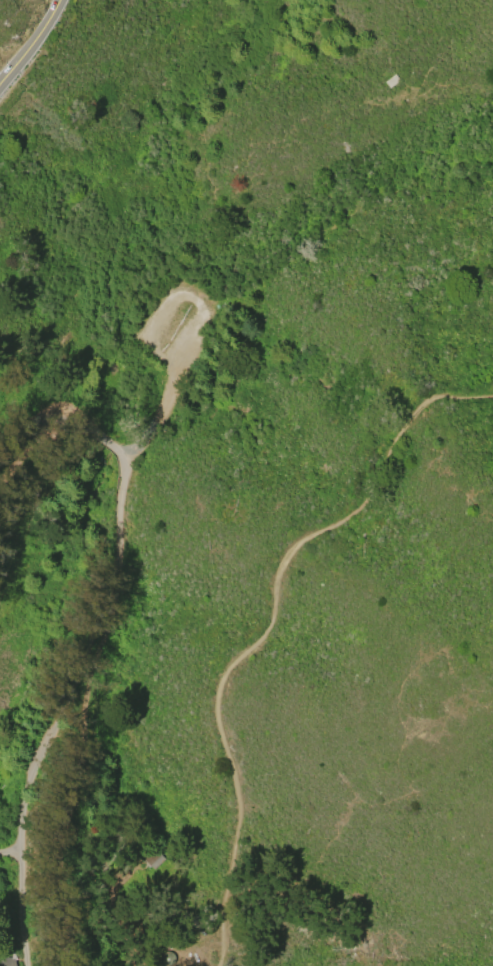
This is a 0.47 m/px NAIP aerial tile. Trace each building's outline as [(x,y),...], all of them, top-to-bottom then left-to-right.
[(12,947),(0,950),(0,965),(16,965),(12,947)]
